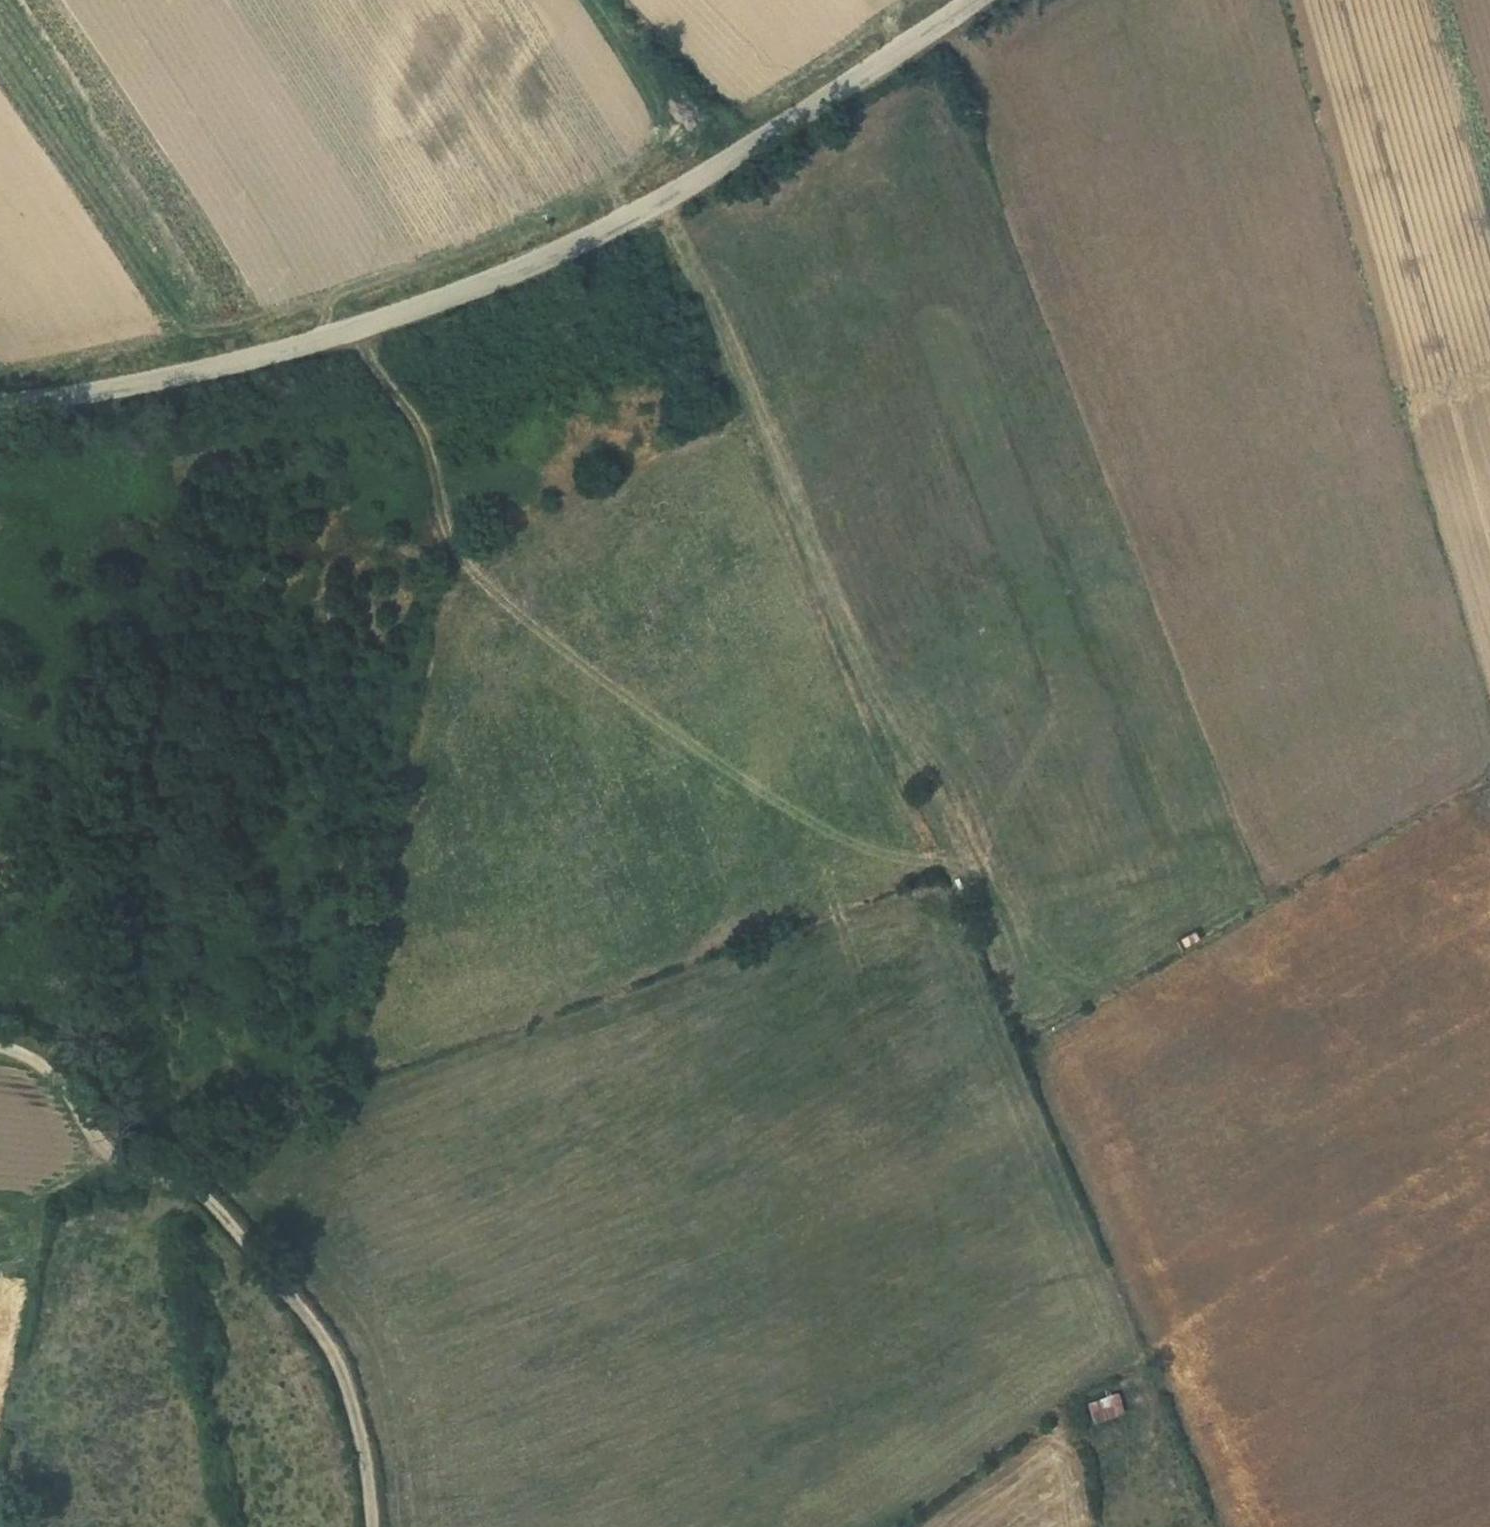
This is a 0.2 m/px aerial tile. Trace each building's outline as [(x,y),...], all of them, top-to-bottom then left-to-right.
[(1095,1419),(1123,1413),(1119,1395),(1090,1402),(1095,1419)]
